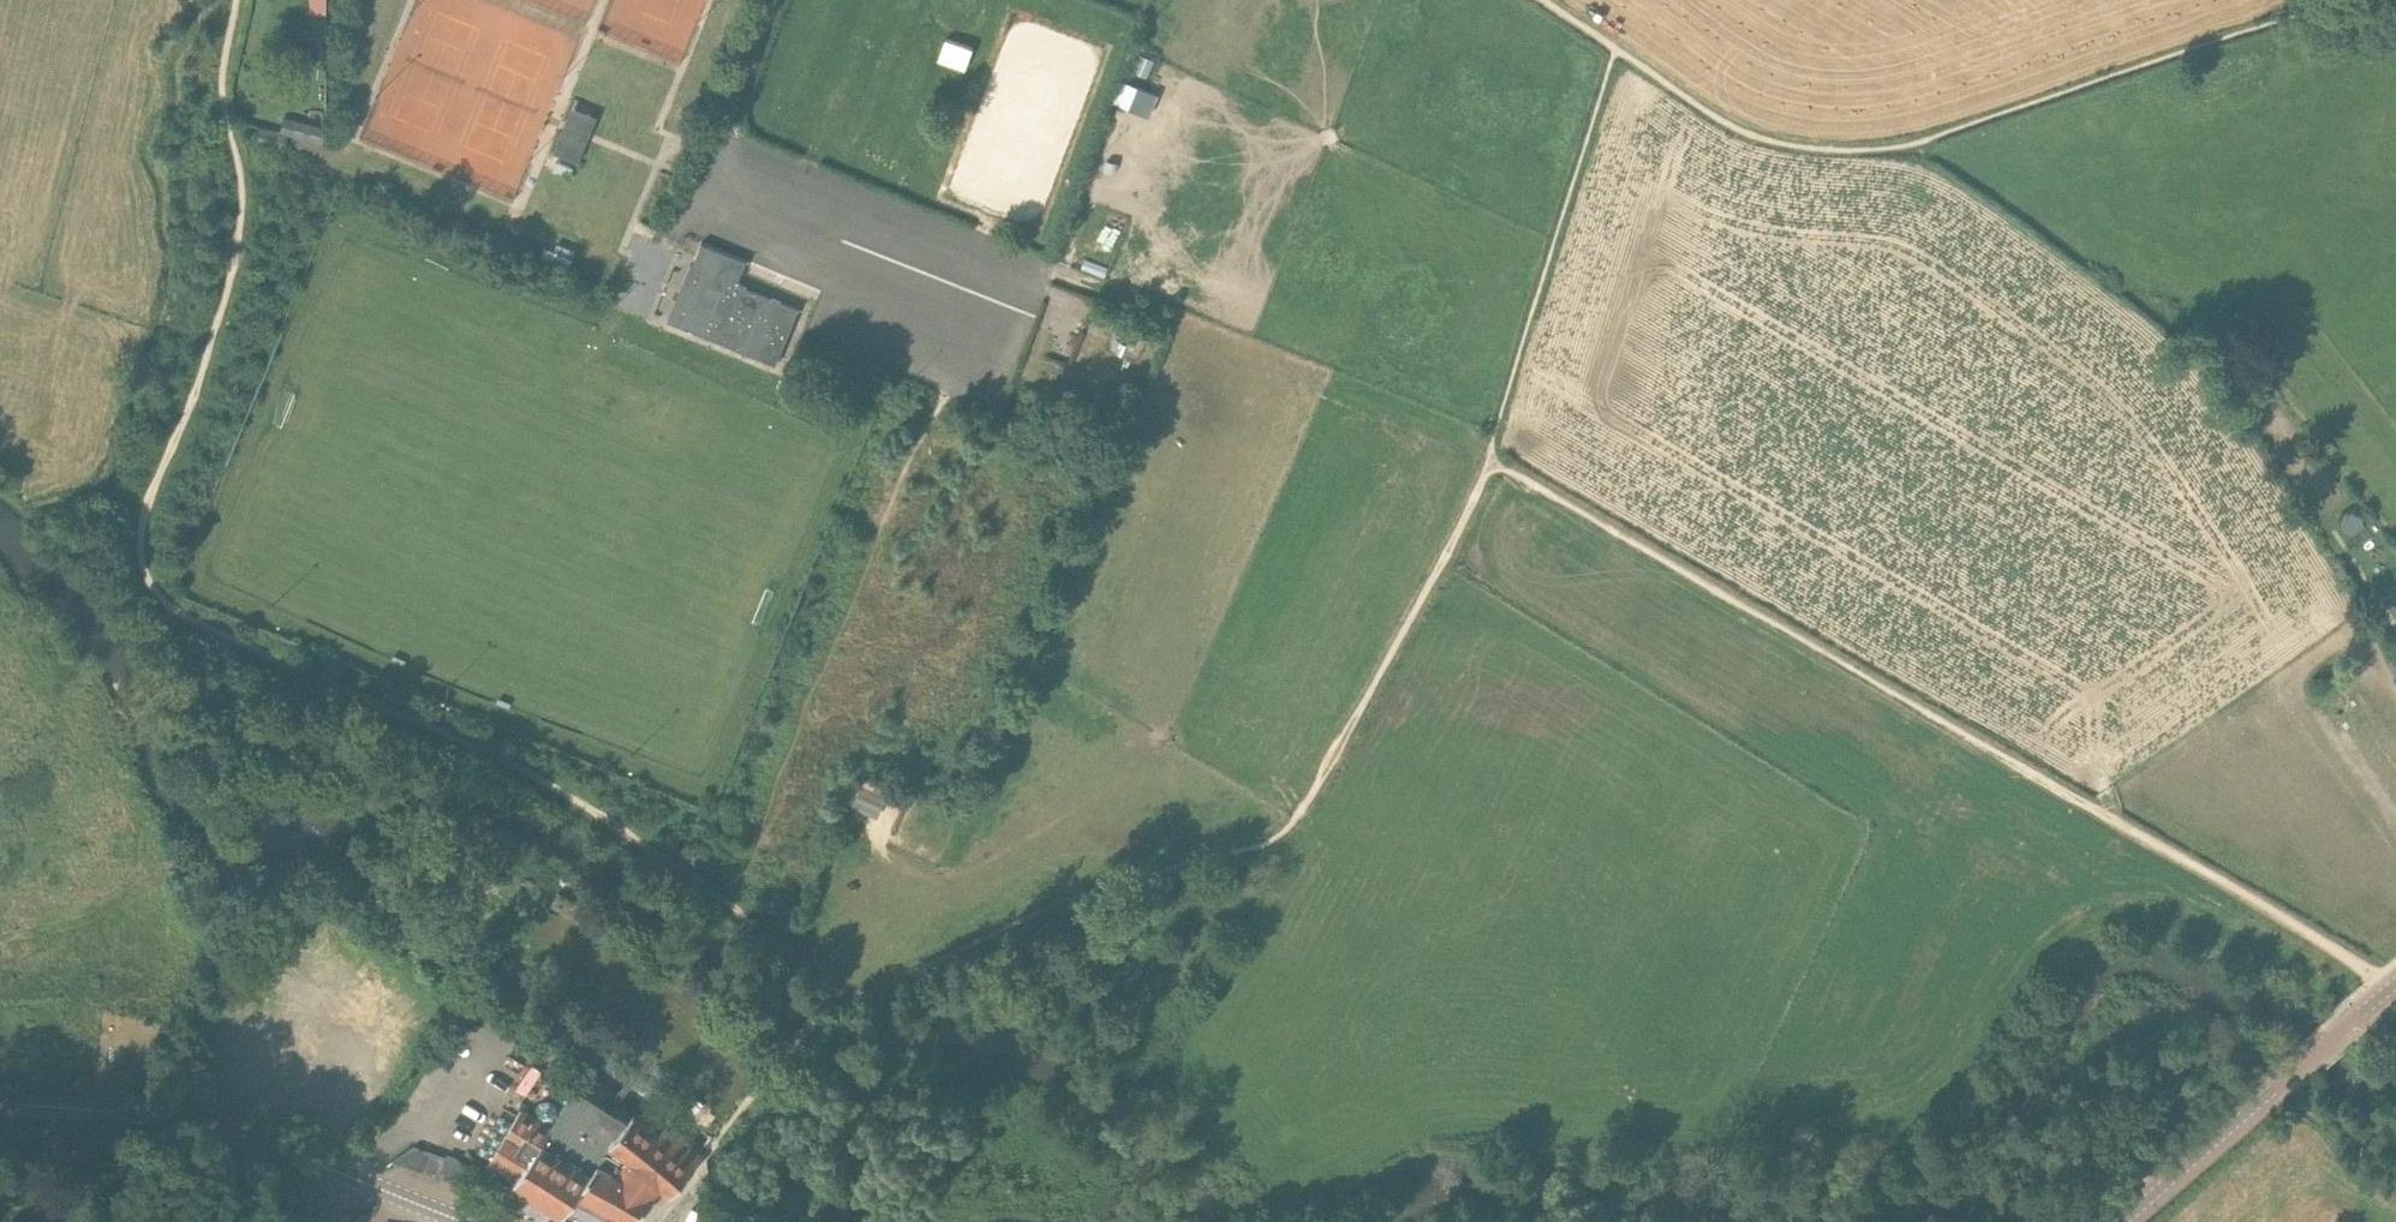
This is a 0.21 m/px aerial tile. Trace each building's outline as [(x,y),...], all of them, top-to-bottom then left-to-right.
[(325,0),(309,0),(309,13),(325,13),(325,0)] [(574,102),(556,149),(581,158),(599,112),(574,102)] [(280,127),(256,122),(252,142),(282,148),(285,135),(322,143),(325,127),(282,118),(280,127)] [(702,243),(701,244),(692,265),(691,264),(668,320),(776,365),(799,309),(737,283),(747,261),(702,243)] [(858,805),(881,810),(885,792),(862,786),(858,805)] [(702,1155),(668,1126),(660,1135),(634,1115),(628,1122),(576,1087),(552,1126),(522,1109),(489,1163),(516,1179),(512,1185),(563,1217),(577,1191),(633,1221),(636,1221),(664,1190),(670,1196),(702,1155)] [(392,1162),(466,1189),(473,1168),(414,1147),(392,1162)]
